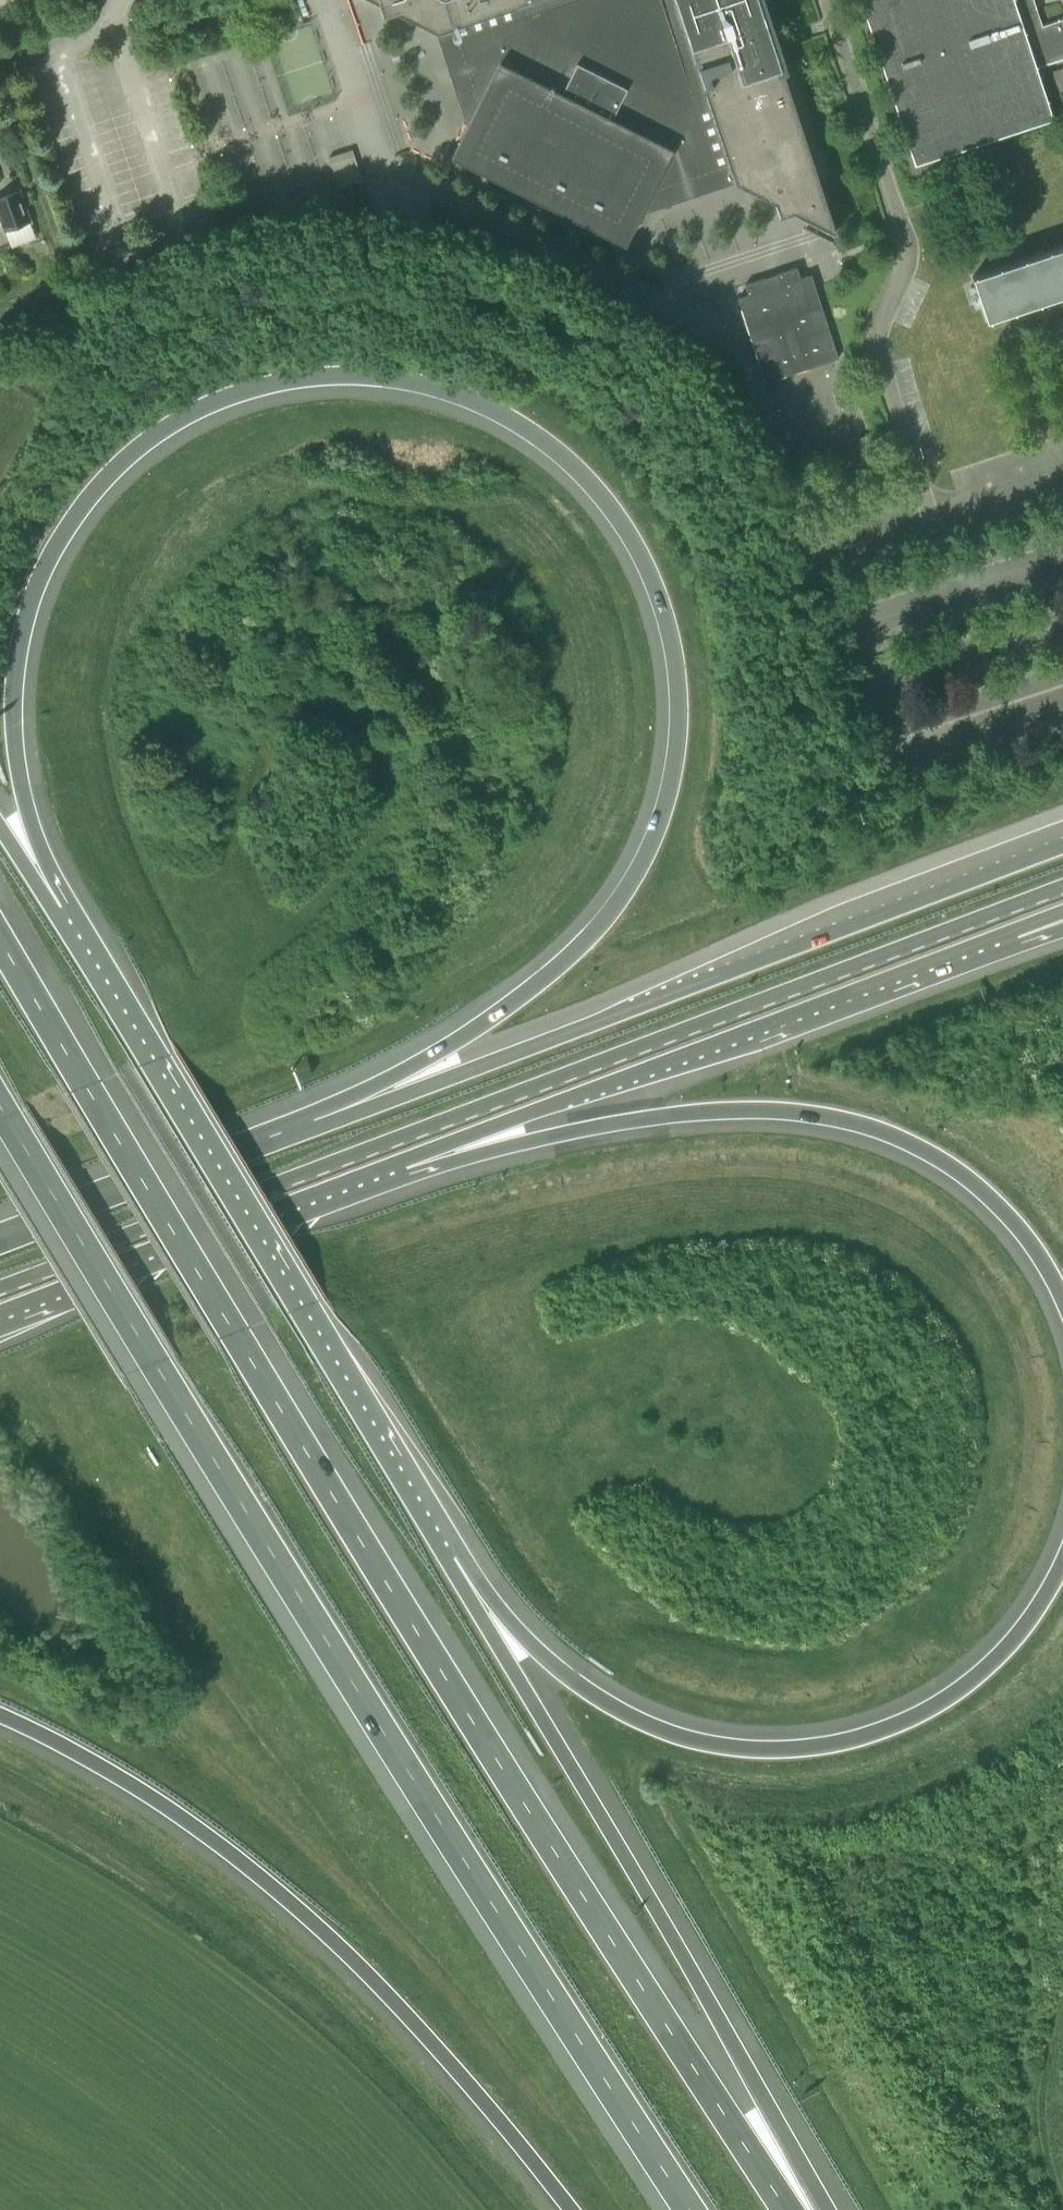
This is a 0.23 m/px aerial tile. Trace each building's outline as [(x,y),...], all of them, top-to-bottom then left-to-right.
[(772,37),(760,0),(375,0),(379,2),(383,16),(397,12),(435,32),(467,128),(452,158),(626,245),(652,192),(730,166),(736,183),(737,182),(775,201),(780,215),(794,211),(835,231),(835,232),(836,231),(821,183),(776,49),(775,49),(771,37),(772,37)] [(911,155),(915,164),(1054,117),(1037,66),(1062,57),(1062,18),(1043,25),(1035,0),(860,0),(911,155)] [(1062,90),(1062,67),(1050,71),(1057,92),(1062,90)] [(339,188),(362,180),(352,148),(328,156),(339,188)] [(32,222),(20,188),(0,195),(0,224),(1,224),(4,232),(32,222)] [(973,276),(987,320),(1062,294),(1062,246),(973,276)] [(801,277),(798,267),(746,284),(749,294),(739,298),(766,381),(839,357),(812,274),(801,277)] [(883,1471),(892,1471),(898,1471),(898,1460),(883,1460),(883,1471)]
